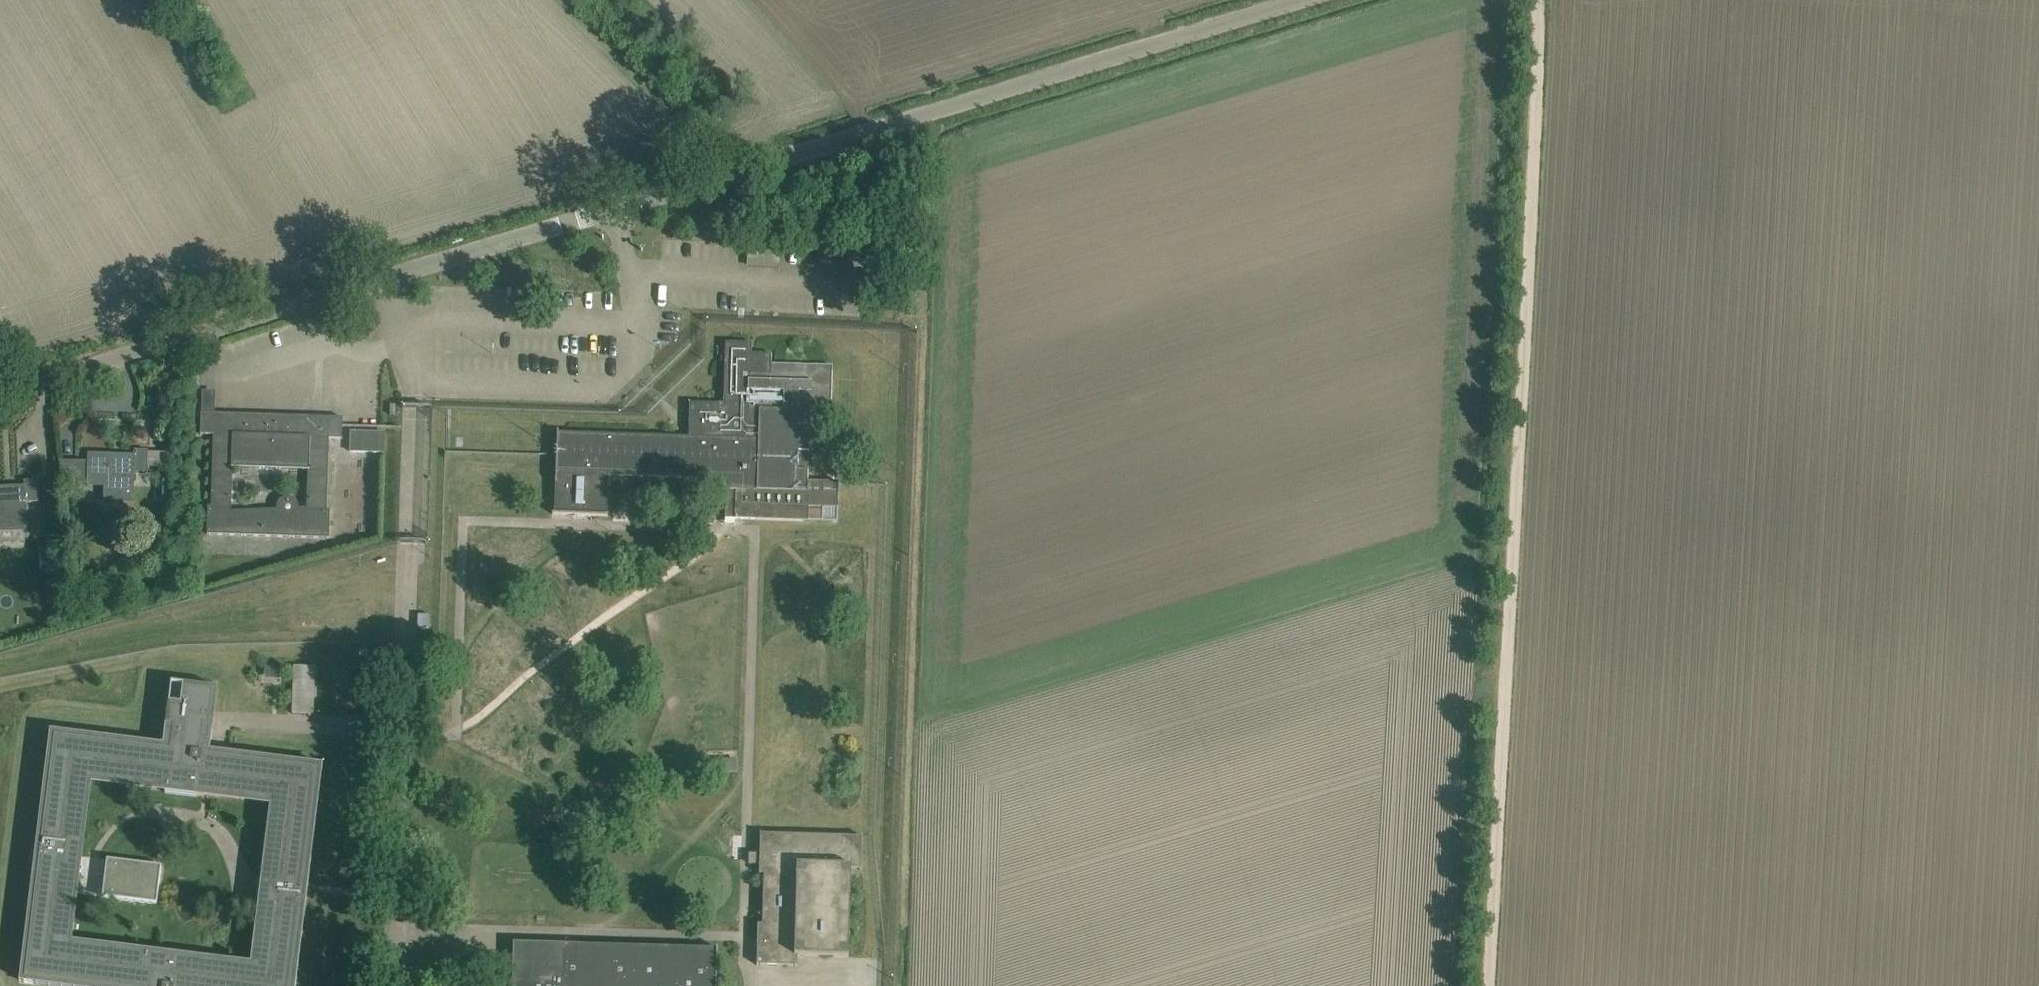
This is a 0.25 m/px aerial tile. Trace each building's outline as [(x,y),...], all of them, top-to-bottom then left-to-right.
[(688,437),(558,433),(558,431),(557,431),(556,453),(555,512),(607,514),(609,474),(716,478),(715,490),(726,491),(725,518),(837,522),(838,484),(838,482),(808,481),(811,413),(830,414),(832,367),(771,365),(772,354),(752,354),(752,343),(725,342),(723,404),(689,403),(688,437)] [(260,415),(260,416),(233,415),(233,419),(215,418),(215,414),(201,413),(201,426),(200,434),(214,435),(211,506),(208,506),(207,535),(268,536),(329,538),(330,510),(327,510),(329,439),(342,439),(343,418),(329,417),(328,422),(310,421),(310,418),(283,417),(283,416),(272,415),(260,415)] [(385,433),(351,432),(350,452),(384,453),(385,433)] [(148,472),(148,450),(134,450),(134,455),(88,453),(87,485),(104,486),(103,500),(134,501),(135,472),(148,472)] [(0,487),(0,533),(27,531),(26,503),(39,502),(38,480),(24,481),(24,486),(0,487)] [(53,549),(38,549),(38,571),(53,571),(53,549)] [(421,615),(420,628),(429,628),(429,615),(421,615)] [(313,714),(314,664),(292,664),(291,713),(313,714)] [(264,665),(263,677),(280,678),(280,665),(264,665)] [(311,855),(322,763),(211,750),(218,688),(171,682),(163,744),(50,731),(35,855),(20,982),(52,985),(295,985),(311,855)] [(731,757),(718,757),(718,772),(732,771),(731,757)] [(758,923),(757,965),(795,966),(795,956),(848,957),(851,869),(861,870),(862,835),(760,832),(759,854),(749,854),(749,863),(759,863),(759,873),(764,873),(762,923),(758,923)] [(161,866),(107,859),(102,896),(156,903),(161,866)] [(512,985),(716,985),(717,949),(513,943),(512,985)]
